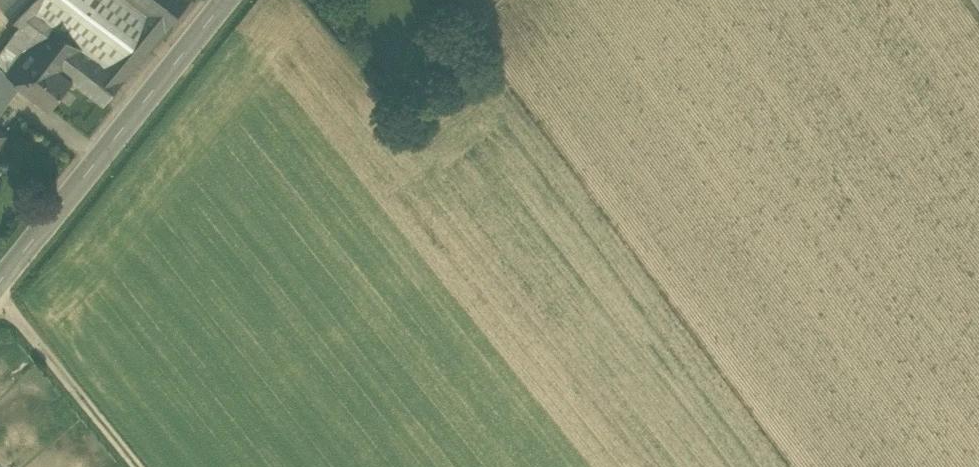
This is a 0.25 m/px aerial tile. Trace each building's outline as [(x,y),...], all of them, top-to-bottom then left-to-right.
[(5,10),(15,0),(0,0),(0,6),(5,10)] [(24,26),(37,13),(50,0),(15,0),(5,10),(22,24),(24,26)] [(106,64),(129,34),(139,23),(146,13),(129,0),(50,0),(37,13),(106,64)] [(146,13),(166,28),(189,0),(129,0),(146,13)] [(104,104),(125,78),(106,64),(37,13),(24,26),(36,36),(46,44),(40,52),(72,80),(73,78),(104,104)] [(146,13),(139,23),(158,38),(166,28),(146,13)] [(139,23),(129,34),(149,49),(158,38),(139,23)] [(7,73),(36,36),(24,26),(22,24),(0,52),(0,68),(7,73)] [(125,78),(149,49),(129,34),(106,64),(125,78)] [(22,86),(51,109),(72,80),(40,52),(46,44),(36,36),(7,73),(6,74),(22,86)] [(7,104),(22,86),(6,74),(7,73),(0,68),(0,113),(7,104)]
